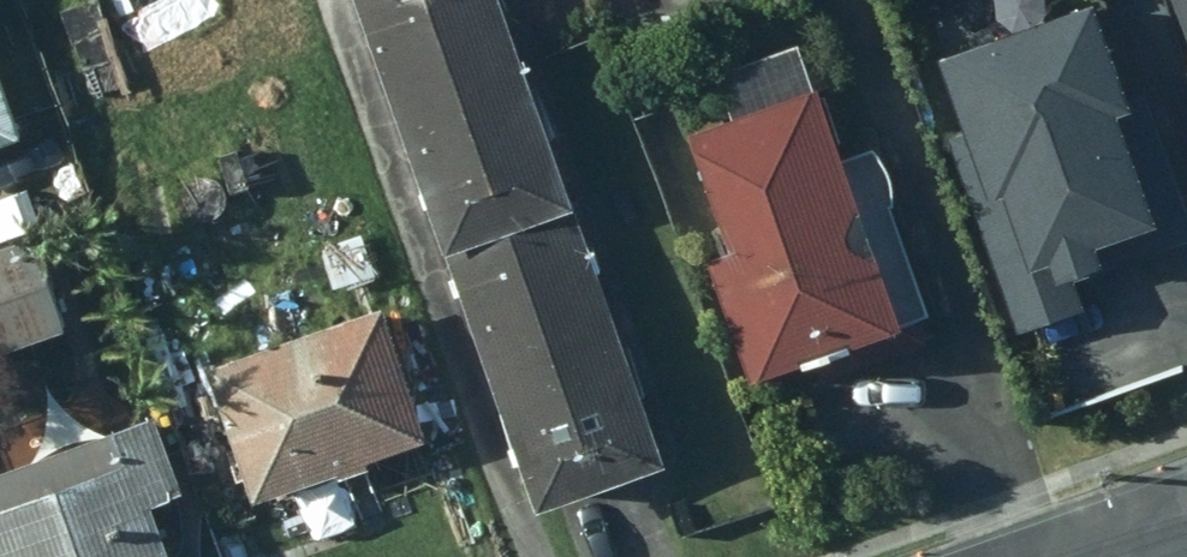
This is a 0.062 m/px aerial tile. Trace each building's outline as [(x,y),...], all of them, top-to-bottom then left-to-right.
[(387,120),(511,76),(484,0),(344,0),(387,120)] [(1080,14),(921,69),(1013,335),(1073,314),(1063,286),(1182,245),(1132,104),(1114,111),(1080,14)] [(387,120),(440,267),(564,222),(511,76),(387,120)] [(877,325),(798,89),(673,130),(715,251),(692,258),(734,380),(877,325)] [(484,393),(608,350),(564,222),(440,267),(484,393)] [(0,244),(0,353),(55,333),(21,236),(0,244)] [(412,440),(367,309),(194,369),(239,499),(412,440)] [(527,520),(652,478),(608,350),(484,393),(527,520)] [(137,521),(173,509),(142,416),(96,433),(0,465),(0,556),(149,556),(137,521)]
